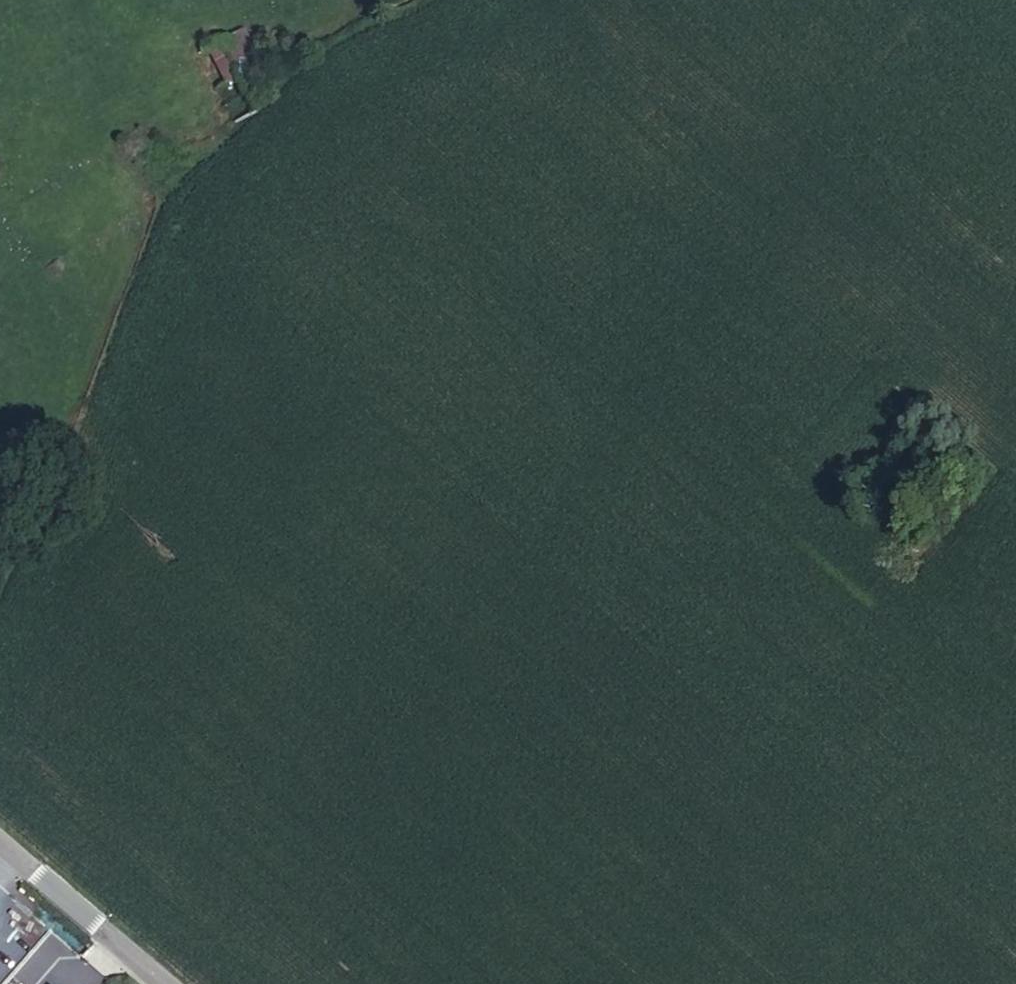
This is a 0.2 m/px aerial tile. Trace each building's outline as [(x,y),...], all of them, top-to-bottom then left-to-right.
[(213,46),(232,83),(254,72),(237,35),(213,46)] [(218,107),(241,95),(232,83),(213,46),(190,58),(218,107)]
